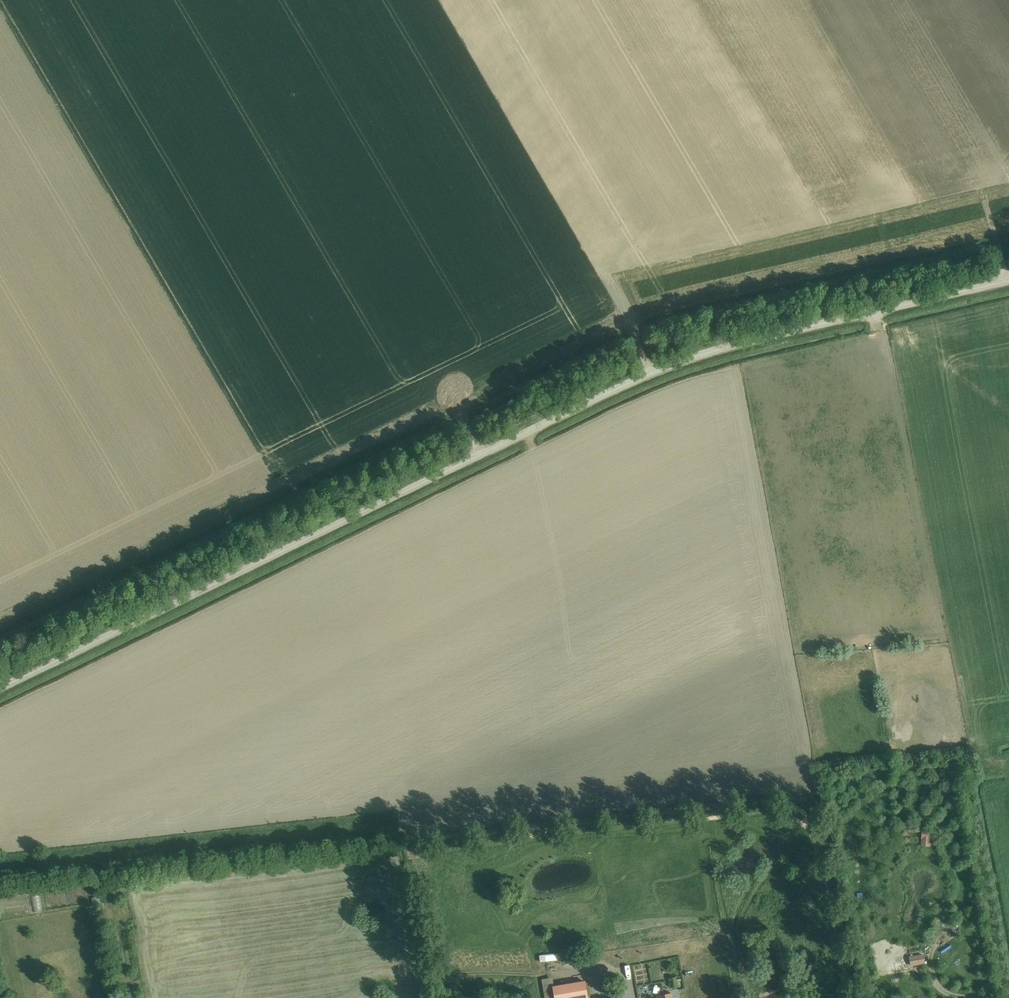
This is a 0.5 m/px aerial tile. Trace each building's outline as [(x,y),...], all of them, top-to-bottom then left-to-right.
[(939,832),(922,831),(921,846),(930,847),(930,840),(938,840),(939,832)] [(99,894),(88,896),(89,905),(100,903),(99,894)] [(922,951),(907,954),(908,964),(923,961),(922,951)] [(669,979),(670,987),(677,986),(676,978),(669,979)] [(584,981),(554,987),(556,997),(587,997),(584,981)]
